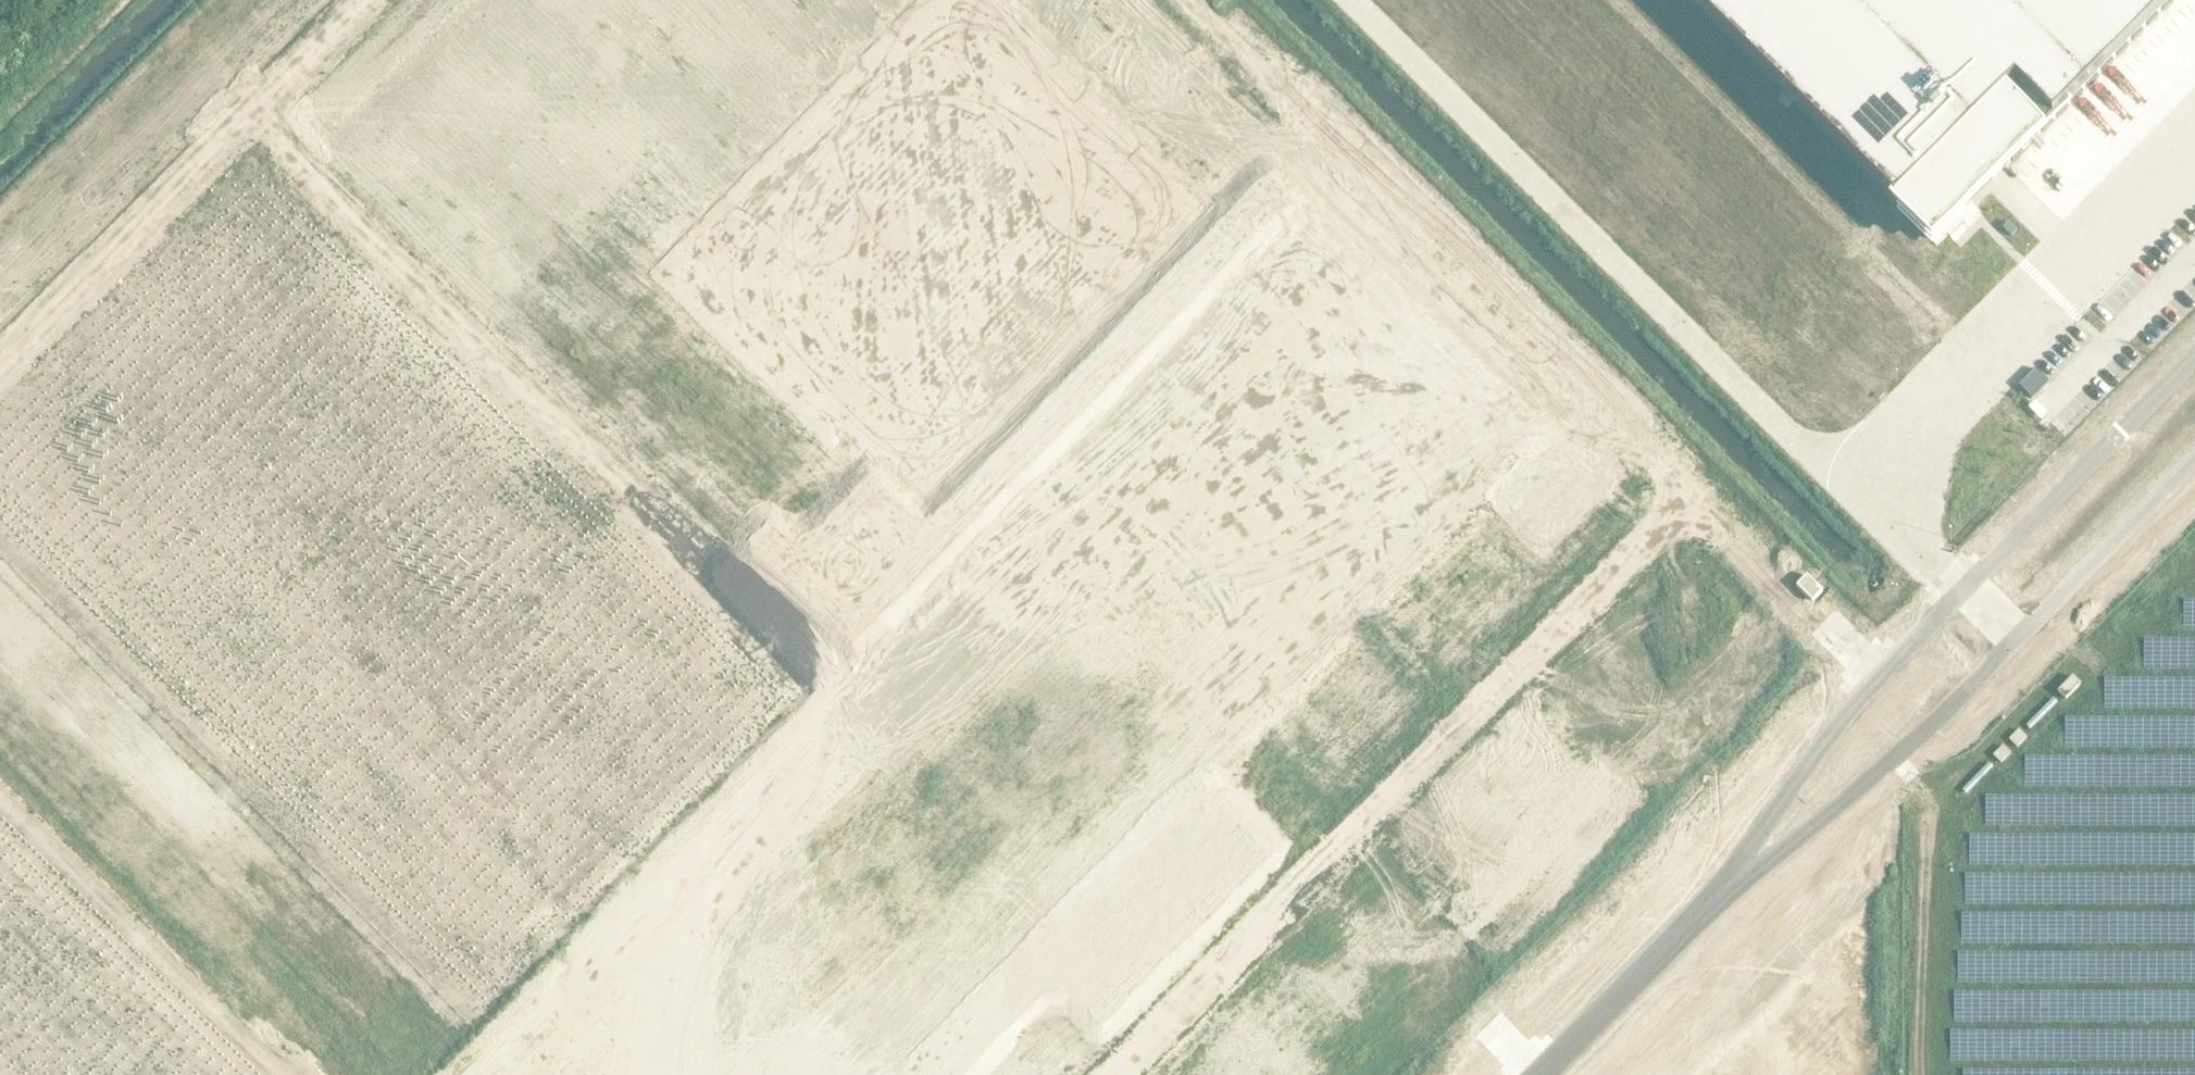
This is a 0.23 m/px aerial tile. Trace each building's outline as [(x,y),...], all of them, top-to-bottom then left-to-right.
[(622,1066),(633,1054),(654,1074),(717,1074),(734,1058),(682,1005),(693,994),(703,1004),(823,884),(813,874),(825,861),(835,871),(955,751),(945,741),(957,729),(967,740),(1086,619),(1076,609),(1088,597),(1098,608),(1218,488),(1208,477),(1220,465),(1230,475),(1350,355),(1340,345),(1399,285),(1213,100),(1166,148),(1018,0),(945,0),(758,187),(943,372),(854,460),(392,0),(307,0),(62,246),(567,749),(557,759),(534,735),(482,787),(505,811),(495,821),(0,328),(0,903),(24,927),(0,951),(0,1074),(631,1074),(622,1066)] [(1927,248),(1967,209),(2174,0),(1678,0),(1927,248)]
